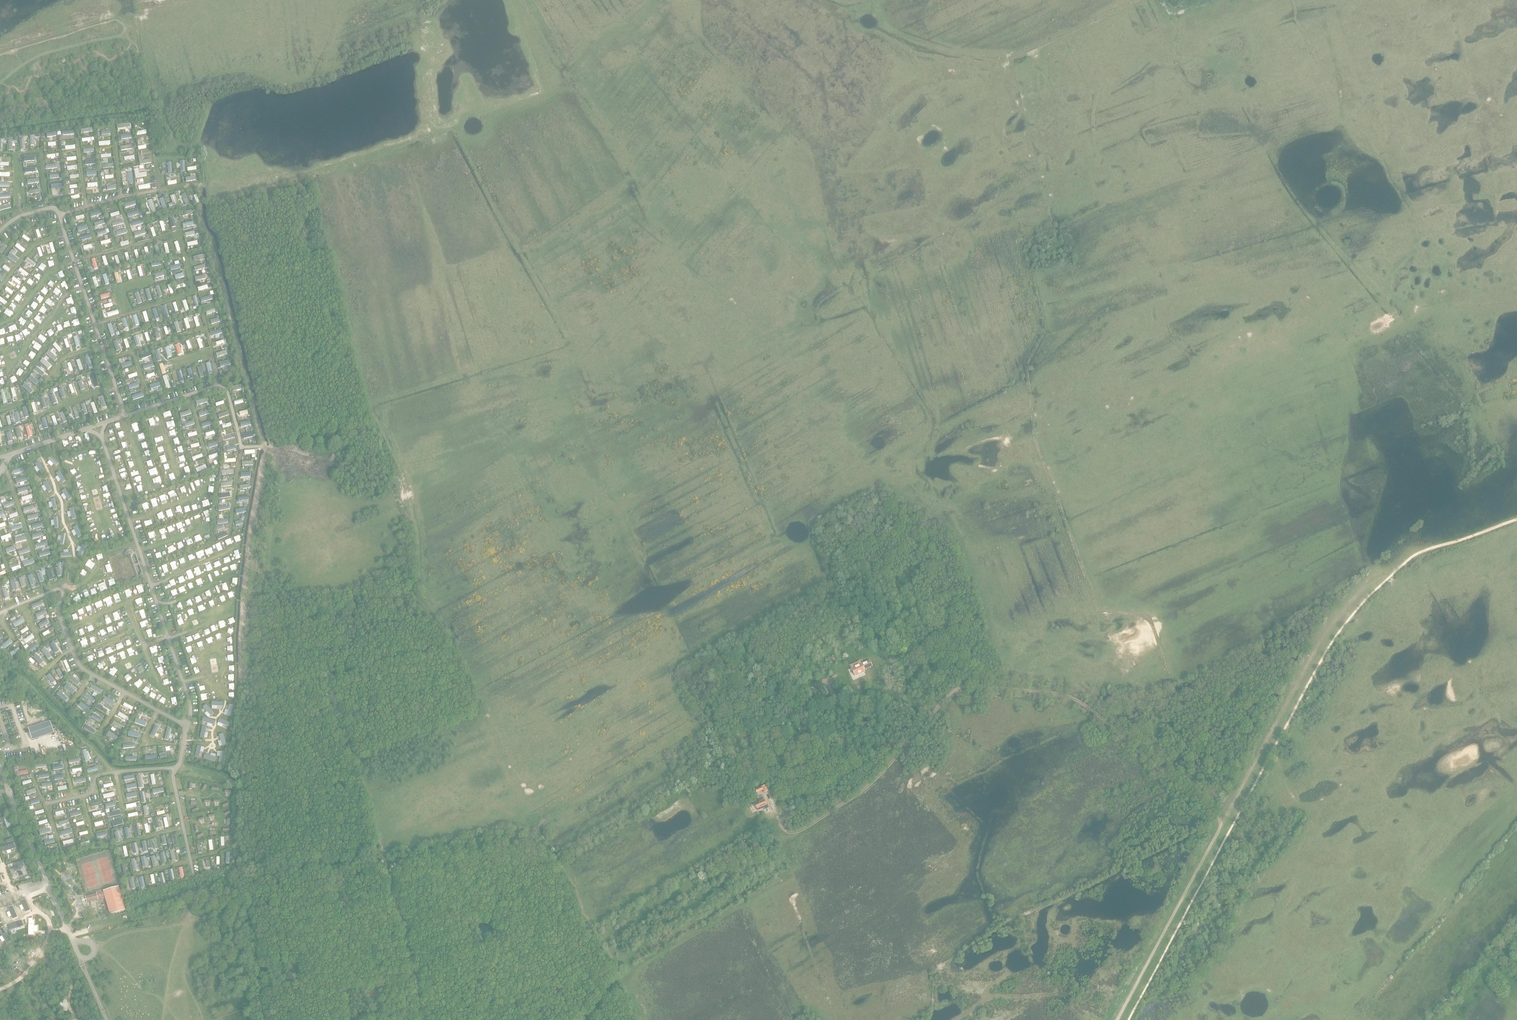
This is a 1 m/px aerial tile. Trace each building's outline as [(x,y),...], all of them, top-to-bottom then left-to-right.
[(55,342),(53,345),(59,352),(62,350),(55,342)] [(41,363),(47,369),(49,367),(43,361),(41,363)] [(88,414),(85,404),(82,405),(85,415),(84,415),(83,413),(81,414),(83,418),(87,417),(90,416),(89,414),(88,414)] [(125,558),(132,579),(138,577),(131,556),(132,554),(133,553),(132,551),(130,550),(128,551),(127,552),(127,553),(127,554),(125,555),(125,553),(124,553),(126,557),(125,558)] [(48,619),(39,624),(41,627),(50,622),(48,619)] [(20,620),(11,625),(13,628),(22,623),(20,620)] [(18,648),(10,653),(11,656),(20,651),(18,648)] [(852,668),(856,676),(865,672),(864,670),(872,667),(870,660),(861,664),(860,661),(851,665),(852,667),(852,668)] [(36,668),(29,663),(27,661),(25,663),(26,663),(25,664),(27,666),(27,665),(34,671),(36,668)] [(72,677),(80,683),(82,680),(74,674),(72,677)] [(57,694),(64,700),(66,697),(63,695),(64,694),(62,692),(61,693),(60,692),(57,694)] [(95,699),(87,694),(85,696),(90,699),(89,701),(91,702),(92,701),(94,702),(95,699)] [(83,710),(85,711),(86,710),(88,711),(90,708),(81,702),(79,705),(84,709),(83,710)] [(133,707),(124,703),(123,705),(128,708),(127,710),(131,712),(133,707)] [(96,708),(106,714),(107,711),(102,707),(103,706),(100,704),(99,705),(98,705),(96,708)] [(211,715),(214,712),(206,704),(203,707),(211,715)] [(93,717),(100,722),(102,719),(97,717),(98,715),(96,713),(95,715),(94,715),(93,717)] [(50,721),(28,729),(32,740),(54,733),(50,721)] [(112,724),(121,730),(123,727),(114,721),(112,724)] [(159,727),(155,725),(151,734),(154,736),(159,727)] [(81,749),(83,752),(92,746),(90,743),(81,749)] [(762,809),(761,808),(767,805),(764,798),(759,800),(759,802),(755,804),(756,805),(755,805),(755,806),(755,807),(756,807),(757,807),(758,811),(762,809)] [(0,818),(0,823),(4,822),(6,828),(11,826),(7,816),(0,818)] [(14,843),(2,847),(3,852),(15,848),(14,843)] [(17,875),(17,876),(26,873),(24,866),(10,870),(12,874),(13,873),(13,876),(17,875)] [(110,914),(126,910),(119,886),(103,890),(103,891),(100,892),(99,891),(97,891),(97,892),(96,893),(96,894),(88,897),(89,901),(98,899),(98,900),(105,898),(110,914)]
